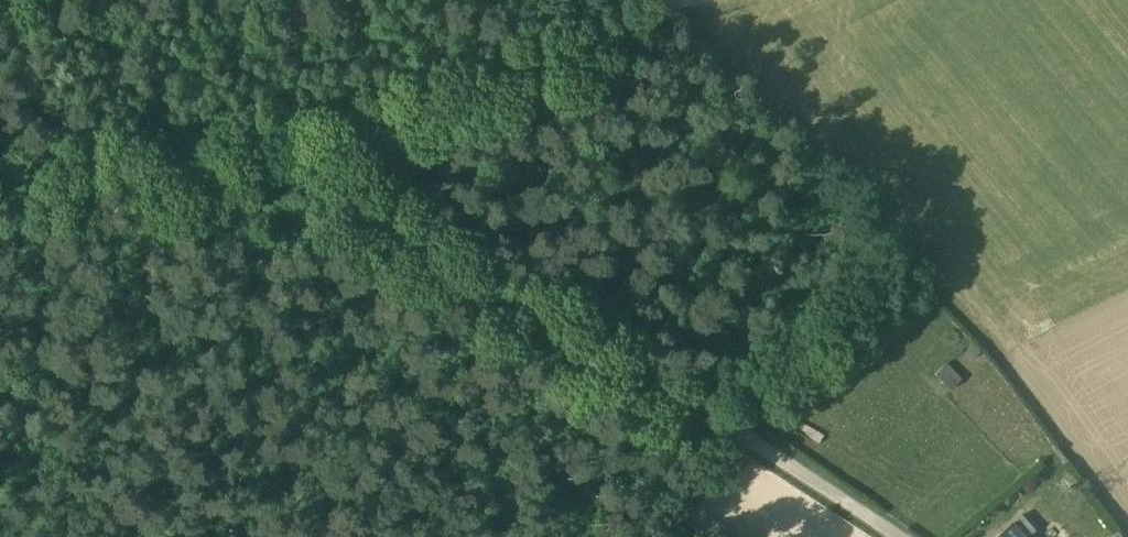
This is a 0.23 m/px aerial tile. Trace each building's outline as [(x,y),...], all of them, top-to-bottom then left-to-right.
[(962,379),(947,363),(935,374),(950,390),(962,379)] [(1030,523),(1020,531),(1013,522),(996,536),(1041,536),(1030,523)]
